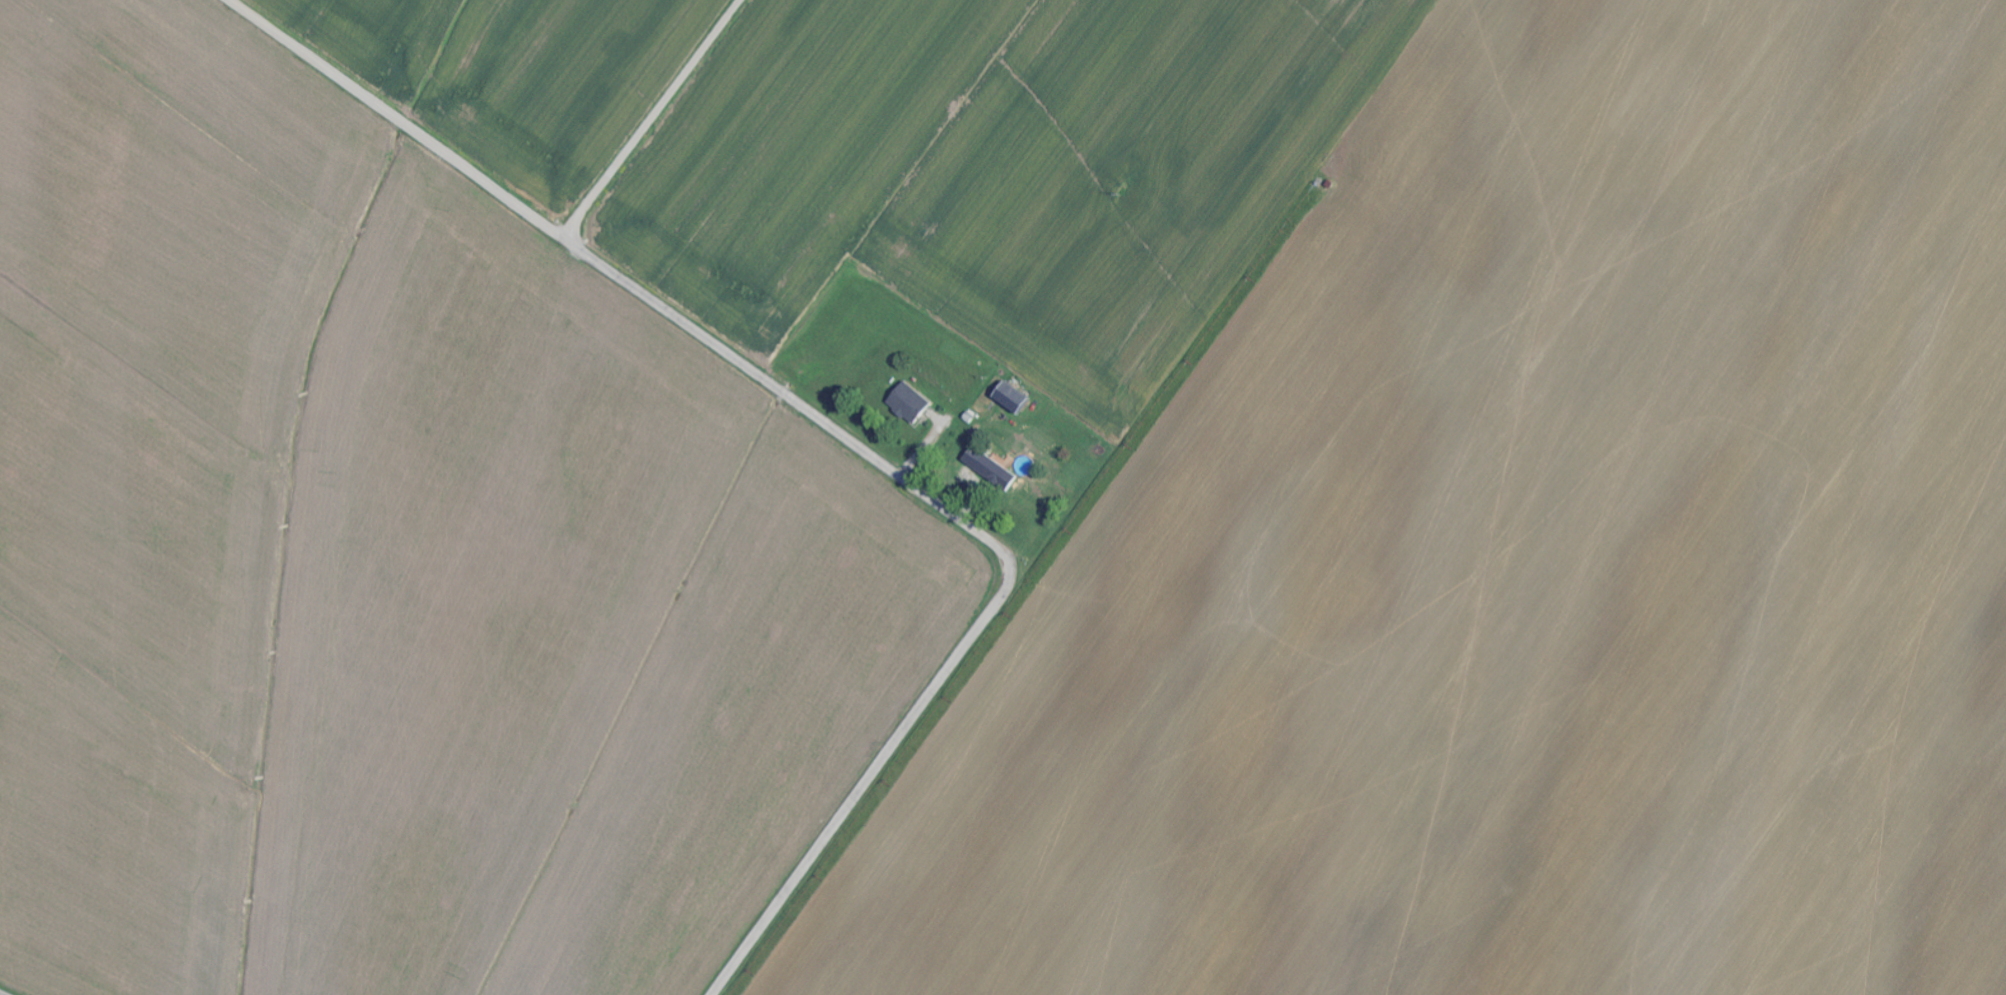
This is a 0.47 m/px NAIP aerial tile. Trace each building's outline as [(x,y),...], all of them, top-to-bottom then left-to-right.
[(889,403),(914,426),(934,404),(908,381),(889,403)] [(995,399),(1021,415),(1032,398),(1006,382),(995,399)] [(1009,494),(1020,476),(988,455),(982,465),(981,464),(975,472),(1009,494)]
